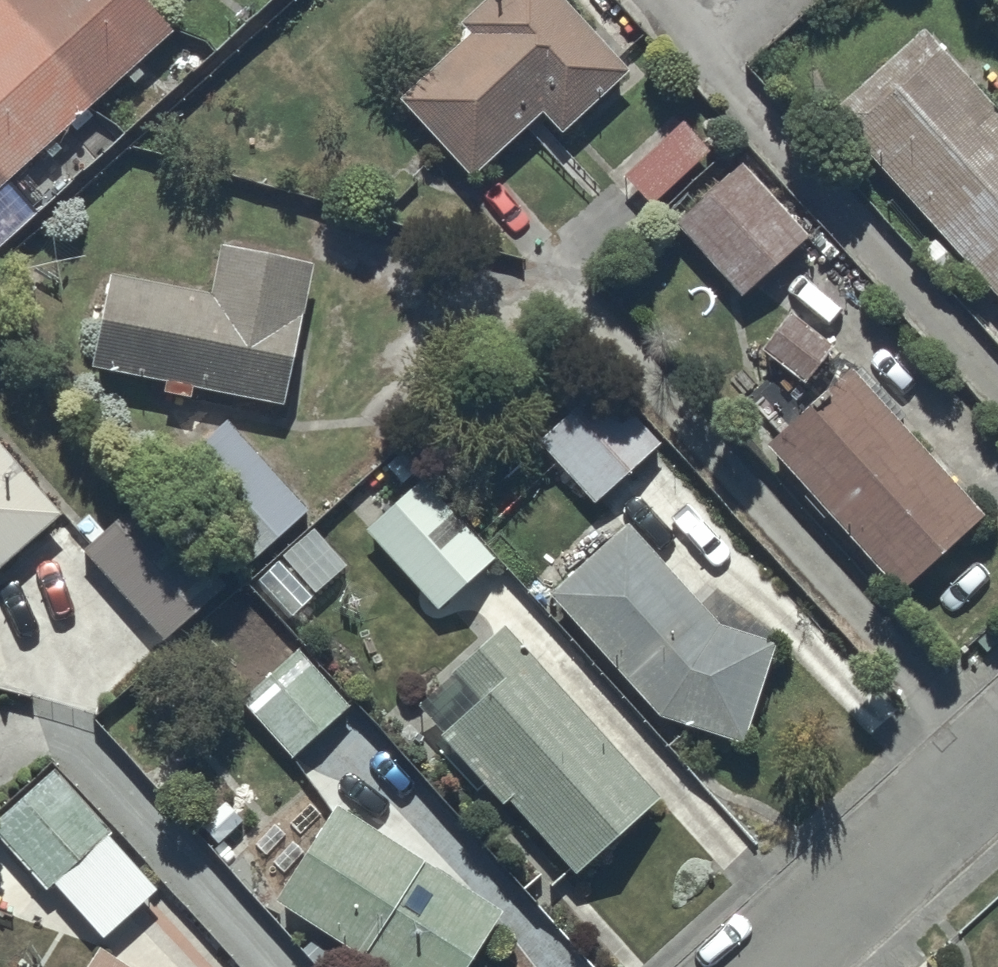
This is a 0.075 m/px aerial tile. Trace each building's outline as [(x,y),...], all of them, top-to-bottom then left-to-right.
[(183,39),(153,4),(158,0),(2,0),(0,2),(0,200),(183,39)] [(397,104),(470,187),(542,124),(558,143),(629,80),(558,0),(490,0),(458,29),(468,41),(397,104)] [(923,32),(826,120),(935,240),(916,258),(940,285),(960,268),(997,311),(997,114),(923,32)] [(683,124),(622,180),(651,212),(712,157),(683,124)] [(743,166),(672,229),(740,305),(811,241),(743,166)] [(208,300),(108,279),(88,375),(161,390),(159,401),(190,408),(193,396),(285,415),(314,271),(218,251),(208,300)] [(786,315),(755,355),(802,391),(833,351),(786,315)] [(767,453),(901,603),(987,525),(853,376),(767,453)] [(601,386),(535,448),(595,512),(661,450),(601,386)] [(172,475),(160,486),(246,575),(309,514),(224,425),(190,458),(182,449),(164,466),(172,475)] [(57,523),(0,456),(0,578),(57,523)] [(424,482),(364,535),(437,618),(497,564),(424,482)] [(70,525),(50,545),(72,567),(78,561),(164,648),(227,586),(143,500),(94,548),(70,525)] [(278,562),(314,600),(347,569),(310,531),(278,562)] [(627,531),(547,604),(656,726),(743,753),(776,650),(721,634),(627,531)] [(438,745),(502,816),(508,811),(573,885),(660,808),(506,634),(450,683),(476,712),(438,745)] [(300,653),(240,709),(292,764),(351,708),(300,653)] [(50,772),(0,820),(0,846),(48,896),(52,893),(103,947),(158,895),(108,843),(114,838),(50,772)] [(334,812),(271,913),(359,966),(471,966),(503,917),(334,812)] [(98,954),(90,966),(118,966),(98,954)]
